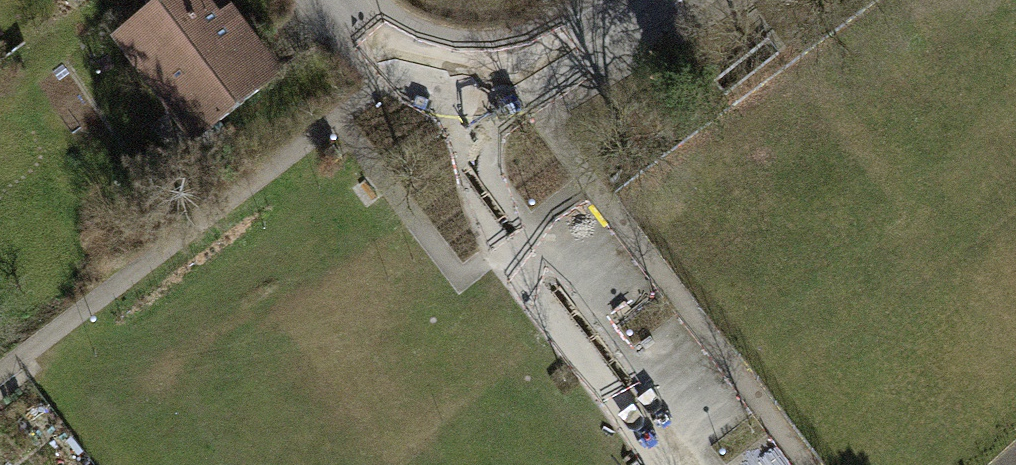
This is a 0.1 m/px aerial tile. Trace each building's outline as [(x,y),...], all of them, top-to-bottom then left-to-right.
[(116,31),(192,144),(287,81),(236,5),(222,15),(212,0),(162,0),(116,31)]
